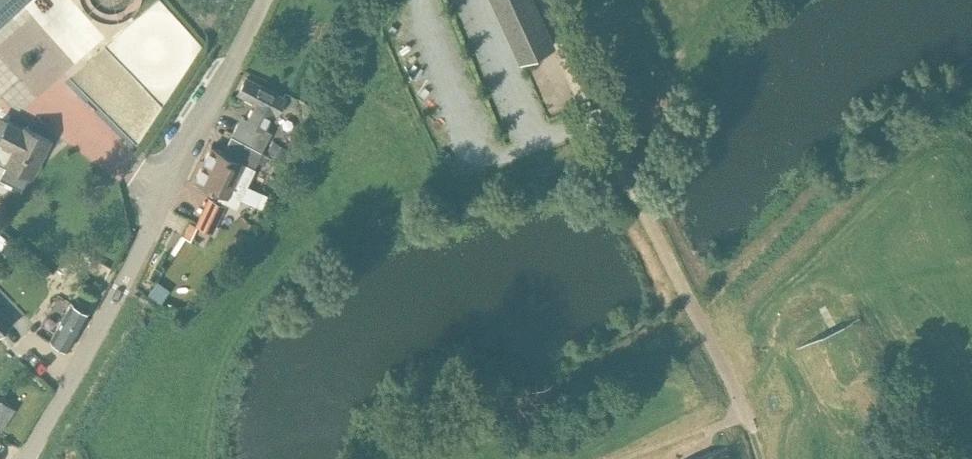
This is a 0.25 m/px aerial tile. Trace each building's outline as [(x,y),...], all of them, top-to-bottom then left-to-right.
[(26,0),(0,0),(0,23),(26,0)] [(205,48),(162,0),(158,0),(147,10),(158,22),(155,24),(188,62),(205,48)] [(522,60),(534,55),(552,47),(530,0),(494,0),(522,60)] [(621,13),(616,16),(619,21),(619,22),(625,19),(621,13)] [(232,135),(249,144),(262,151),(271,133),(263,128),(271,112),(275,114),(284,98),(247,78),(238,94),(258,104),(246,126),(239,122),(232,135)] [(28,173),(31,174),(42,153),(44,154),(51,140),(24,127),(23,128),(9,121),(0,138),(0,141),(14,148),(7,162),(9,163),(4,173),(5,179),(19,185),(23,184),(28,173)] [(273,140),(267,152),(283,162),(289,150),(273,140)] [(255,167),(229,155),(211,146),(204,162),(247,183),(255,167)] [(247,183),(204,162),(195,180),(222,192),(219,198),(256,215),(266,193),(247,184),(247,183)] [(219,217),(226,206),(210,198),(204,210),(219,217)] [(0,250),(9,240),(0,233),(0,249),(0,250)] [(171,280),(183,260),(177,255),(152,290),(169,301),(180,286),(171,280)] [(73,301),(52,339),(69,348),(89,312),(86,310),(90,304),(80,299),(78,303),(73,301)] [(0,311),(0,333),(11,323),(0,311)] [(864,324),(863,322),(860,323),(812,345),(812,347),(827,343),(841,372),(863,362),(850,332),(864,324)] [(1,431),(16,408),(0,397),(0,431),(1,431)] [(723,454),(736,445),(734,442),(726,446),(699,458),(726,458),(723,454)]
